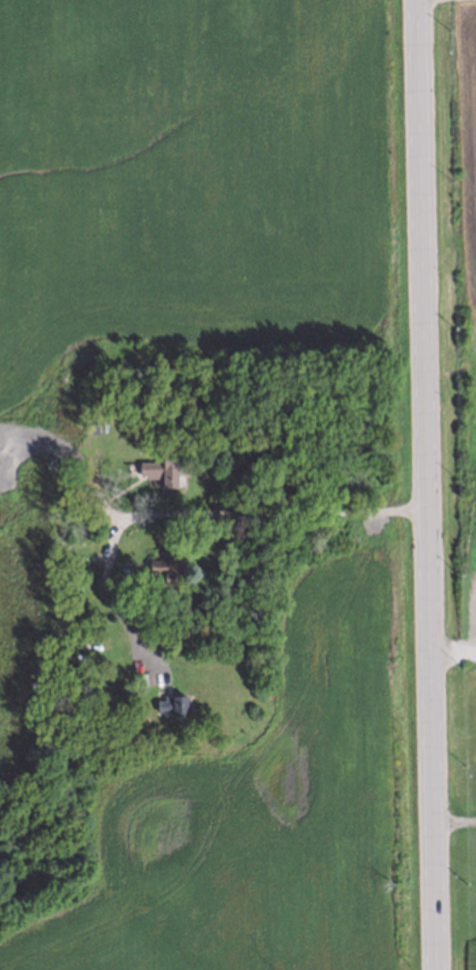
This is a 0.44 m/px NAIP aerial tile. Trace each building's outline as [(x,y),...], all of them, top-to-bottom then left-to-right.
[(174,489),(160,488),(160,476),(136,475),(137,463),(159,464),(159,449),(179,450),(179,467),(174,467),(174,489)] [(89,537),(68,537),(69,524),(89,524),(89,537)] [(181,588),(162,587),(162,583),(155,582),(156,574),(146,573),(147,560),(164,561),(164,556),(183,558),(181,588)] [(187,697),(186,703),(183,703),(182,713),(153,711),(154,701),(162,702),(162,696),(187,697)]
